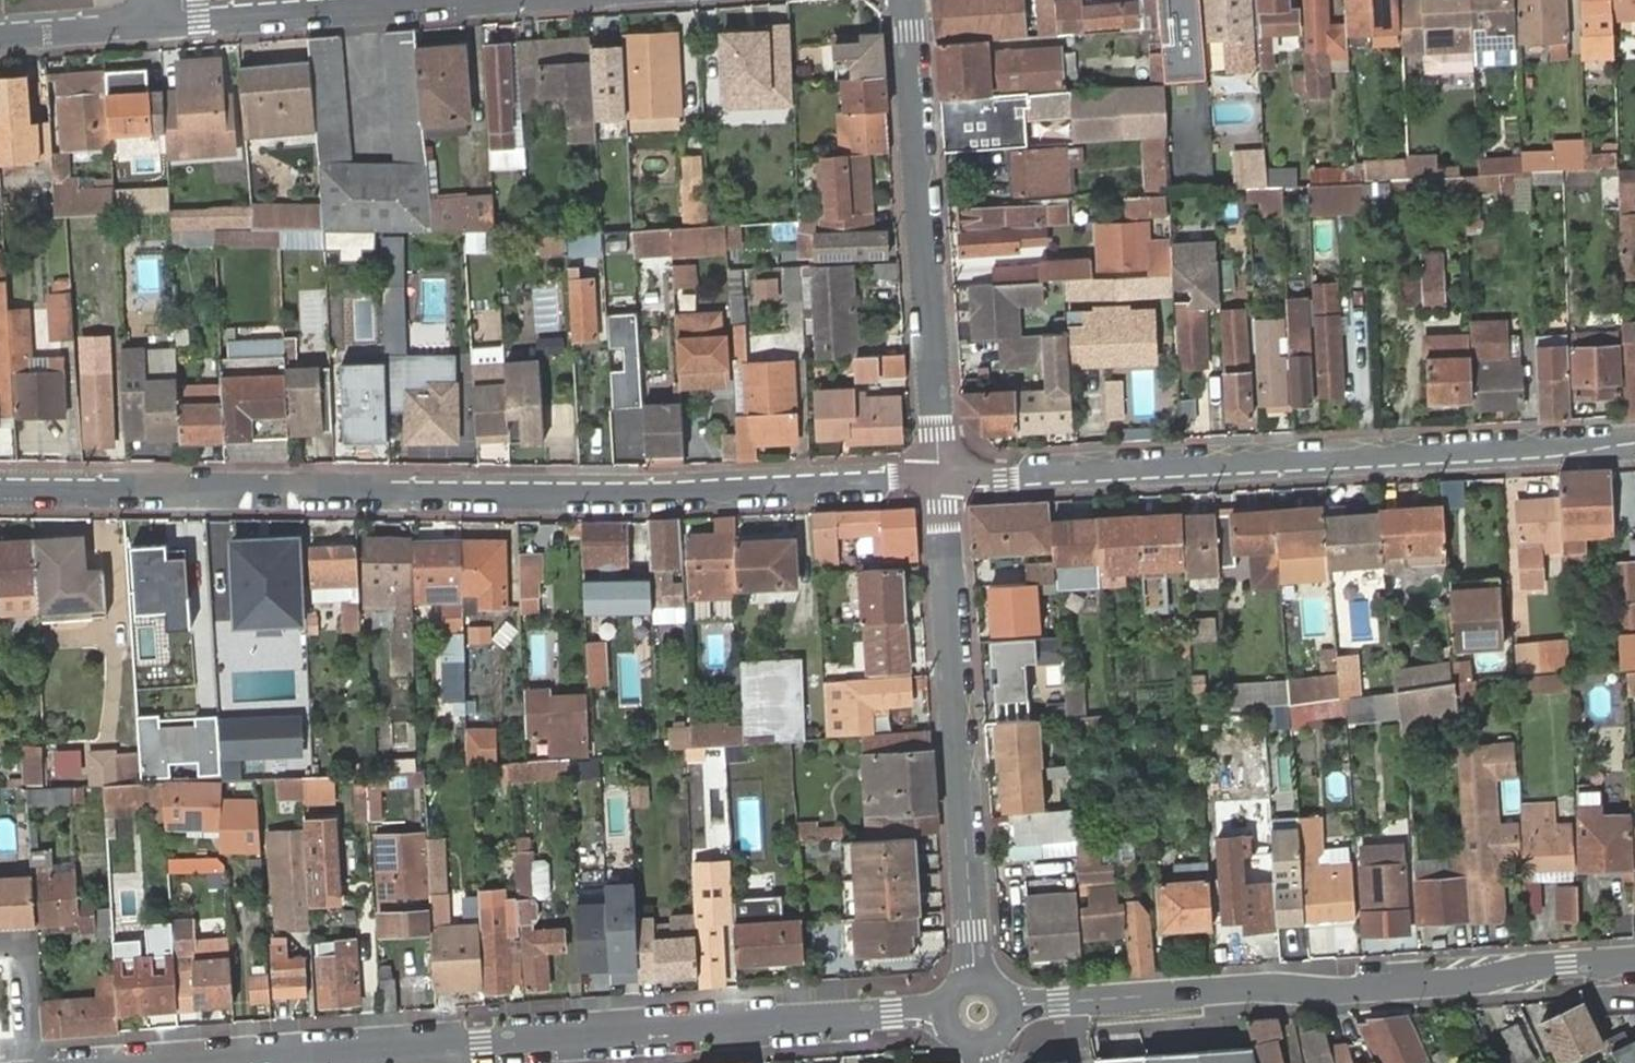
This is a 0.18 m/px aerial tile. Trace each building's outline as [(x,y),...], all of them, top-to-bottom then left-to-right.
[(938,46),(987,42),(1026,39),(1023,0),(935,0),(938,46)] [(1058,36),(1056,0),(1037,0),(1039,37),(1058,36)] [(1158,28),(1156,0),(1140,0),(1140,7),(1082,11),(1082,0),(1056,0),(1058,36),(1084,34),(1122,31),(1158,28)] [(1167,82),(1209,78),(1202,0),(1160,0),(1167,82)] [(1206,50),(1218,50),(1218,42),(1227,41),(1230,81),(1254,79),(1252,48),(1250,0),(1204,0),(1206,50)] [(1258,55),(1272,55),(1270,37),(1298,35),(1297,12),(1290,12),(1289,0),(1255,0),(1258,55)] [(1306,99),(1329,97),(1328,60),(1344,59),(1342,32),(1328,34),(1328,26),(1327,0),(1304,0),(1306,62),(1304,62),(1305,82),(1305,88),(1306,99)] [(1348,58),(1377,56),(1377,53),(1376,33),(1397,31),(1394,0),(1347,0),(1348,15),(1346,16),(1348,58)] [(1476,52),(1472,0),(1467,0),(1437,3),(1438,9),(1424,11),(1423,4),(1400,6),(1403,61),(1426,59),(1428,81),(1478,77),(1476,55),(1476,52)] [(1472,0),(1476,52),(1517,49),(1516,42),(1514,0),(1472,0)] [(1516,42),(1517,49),(1519,82),(1535,82),(1532,41),(1567,39),(1564,0),(1518,0),(1521,42),(1516,42)] [(1613,0),(1582,0),(1584,62),(1616,61),(1615,24),(1613,0)] [(1634,23),(1634,0),(1613,0),(1615,24),(1634,23)] [(792,21),(764,22),(764,30),(720,31),(723,109),(795,107),(792,21)] [(1376,33),(1377,53),(1399,52),(1397,31),(1376,33)] [(320,209),(322,233),(350,233),(377,233),(434,233),(431,206),(422,125),(415,55),(413,32),(384,34),(396,166),(350,166),(336,38),(305,40),(307,63),(313,131),(320,209)] [(671,88),(680,87),(676,34),(667,35),(671,88)] [(667,35),(624,38),(624,43),(629,115),(682,112),(680,87),(671,88),(667,35)] [(884,77),(881,37),(861,38),(862,48),(832,49),(835,80),(843,80),(884,77)] [(566,52),(589,51),(589,46),(589,40),(566,42),(566,52)] [(573,142),(595,140),(594,121),(589,51),(566,52),(566,42),(515,45),(519,109),(544,108),(544,99),(570,97),(573,142)] [(946,59),(989,56),(987,42),(938,46),(939,60),(946,59)] [(624,43),(589,46),(589,51),(594,121),(629,118),(629,115),(624,43)] [(513,105),(508,46),(484,49),(492,149),(513,148),(510,106),(513,105)] [(415,55),(422,125),(466,122),(459,51),(415,55)] [(942,96),(942,99),(1009,96),(1010,97),(1028,96),(1031,96),(1064,94),(1060,51),(1024,54),(989,56),(946,59),(948,95),(942,96)] [(939,60),(942,96),(948,95),(946,59),(939,60)] [(266,135),(313,131),(307,63),(274,66),(274,71),(246,73),(248,121),(265,119),(266,135)] [(110,136),(107,98),(105,75),(60,79),(63,151),(111,148),(110,136)] [(16,142),(15,133),(32,131),(51,130),(48,87),(27,87),(26,77),(0,79),(0,144),(16,142)] [(843,80),(846,131),(888,128),(884,77),(843,80)] [(181,93),(164,94),(165,117),(166,133),(167,155),(186,154),(185,135),(203,134),(204,153),(233,151),(230,100),(222,100),(220,79),(181,81),(181,93)] [(1070,93),(1074,147),(1165,140),(1165,138),(1162,89),(1070,93)] [(165,117),(164,94),(107,98),(110,136),(166,133),(165,117)] [(1064,103),(1064,94),(1031,96),(1032,113),(1056,112),(1056,104),(1064,103)] [(942,99),(947,156),(1033,150),(1028,96),(1010,97),(1009,96),(942,99)] [(249,137),(266,135),(265,119),(248,121),(249,137)] [(888,128),(846,131),(847,157),(868,156),(890,154),(888,128)] [(15,133),(16,142),(32,140),(32,131),(15,133)] [(186,154),(204,153),(203,134),(185,135),(186,154)] [(1168,192),(1165,140),(1143,142),(1146,193),(1168,192)] [(1587,170),(1587,156),(1586,141),(1544,142),(1544,144),(1545,171),(1567,171),(1587,170)] [(3,224),(23,222),(16,142),(0,144),(0,182),(3,224)] [(1037,152),(1016,154),(1019,196),(1074,191),(1071,152),(1038,154),(1037,152)] [(1587,170),(1622,168),(1621,154),(1587,156),(1587,170)] [(1439,179),(1465,177),(1464,167),(1438,168),(1438,155),(1409,157),(1411,181),(1419,181),(1439,179)] [(834,157),(824,158),(828,216),(830,232),(874,230),(868,156),(847,157),(834,157)] [(684,161),(685,188),(710,188),(707,160),(684,161)] [(1523,161),(1484,164),(1485,175),(1524,172),(1523,161)] [(1622,171),(1623,204),(1625,279),(1634,278),(1634,214),(1633,214),(1632,194),(1634,193),(1634,171),(1622,171)] [(1246,189),(1266,190),(1265,174),(1237,173),(1238,189),(1246,189)] [(1266,190),(1283,190),(1293,190),(1292,173),(1265,174),(1266,190)] [(1465,195),(1465,177),(1439,179),(1419,181),(1420,198),(1465,195)] [(1391,215),(1389,183),(1365,185),(1366,216),(1391,215)] [(1356,186),(1353,186),(1331,187),(1333,218),(1355,217),(1366,216),(1365,185),(1356,186)] [(685,188),(688,227),(713,226),(710,188),(685,188)] [(1284,217),(1283,190),(1266,190),(1246,189),(1247,202),(1262,202),(1263,218),(1284,217)] [(125,193),(126,215),(160,214),(159,191),(125,193)] [(55,202),(57,219),(66,219),(110,216),(115,215),(115,198),(55,202)] [(1165,198),(1134,201),(1135,220),(1166,217),(1165,198)] [(431,206),(434,233),(464,232),(496,231),(493,200),(431,206)] [(1064,205),(1044,206),(1044,214),(1064,212),(1064,205)] [(1044,214),(1044,206),(962,212),(963,231),(1064,222),(1064,212),(1044,214)] [(170,209),(170,213),(171,235),(213,234),(217,234),(216,209),(170,209)] [(216,209),(217,234),(252,234),(252,209),(216,209)] [(252,209),(252,234),(278,233),(322,233),(320,209),(252,209)] [(606,229),(629,230),(629,209),(606,209),(606,229)] [(799,224),(761,224),(762,238),(800,238),(799,233),(799,224)] [(688,227),(671,228),(673,249),(727,245),(726,225),(713,226),(688,227)] [(1112,230),(1114,271),(1148,271),(1146,244),(1145,227),(1112,230)] [(1102,273),(1114,271),(1112,230),(1100,231),(1102,273)] [(601,255),(599,231),(570,232),(571,254),(601,255)] [(1045,231),(962,235),(964,257),(1018,253),(1021,253),(1021,244),(1040,243),(1046,242),(1045,231)] [(464,232),(434,233),(436,260),(466,260),(464,232)] [(322,233),(284,234),(285,247),(323,247),(322,233)] [(350,233),(322,233),(323,247),(323,251),(323,270),(337,271),(337,256),(352,256),(350,233)] [(885,234),(818,237),(819,256),(886,253),(885,234)] [(1217,263),(1216,241),(1172,242),(1173,266),(1217,263)] [(1173,266),(1172,242),(1146,244),(1148,271),(1148,278),(1174,277),(1173,266)] [(611,294),(632,294),(632,255),(611,255),(611,294)] [(1092,281),(1091,258),(1040,261),(1040,267),(1041,283),(1043,283),(1068,282),(1092,281)] [(1425,280),(1402,280),(1403,308),(1446,307),(1444,259),(1424,259),(1425,280)] [(694,261),(669,265),(673,290),(697,286),(694,261)] [(1219,301),(1219,294),(1217,263),(1173,266),(1174,277),(1175,285),(1179,285),(1183,369),(1206,368),(1203,302),(1219,301)] [(873,279),(902,276),(901,264),(872,265),(873,279)] [(815,265),(801,265),(802,275),(813,275),(816,315),(857,315),(854,266),(815,267),(815,265)] [(581,267),(572,267),(575,339),(599,338),(596,280),(581,281),(581,267)] [(996,270),(997,286),(1017,285),(1041,283),(1040,267),(1018,269),(996,270)] [(727,269),(727,321),(742,320),(742,269),(727,269)] [(774,276),(751,279),(754,298),(777,295),(774,276)] [(1121,279),(1122,299),(1175,297),(1175,285),(1174,277),(1148,278),(1122,279),(1121,279)] [(1092,281),(1068,282),(1067,284),(1068,298),(1068,301),(1122,299),(1121,279),(1092,281)] [(0,282),(0,422),(16,421),(11,348),(12,346),(9,316),(7,281),(0,282)] [(1044,303),(1043,283),(1041,283),(1017,285),(1018,305),(1044,303)] [(997,286),(972,287),(973,302),(978,303),(978,311),(974,313),(976,342),(985,341),(990,341),(1002,340),(1020,339),(1018,305),(1017,285),(997,286)] [(383,340),(384,364),(386,402),(397,401),(396,375),(410,375),(409,350),(403,351),(401,316),(408,316),(408,286),(380,287),(383,340)] [(1337,287),(1315,288),(1316,301),(1337,300),(1337,287)] [(1219,301),(1220,313),(1223,313),(1224,336),(1226,338),(1230,419),(1254,418),(1251,373),(1248,373),(1246,336),(1236,336),(1235,313),(1245,312),(1244,294),(1219,294),(1219,301)] [(53,341),(75,341),(72,298),(51,299),(53,341)] [(1318,336),(1321,397),(1343,395),(1337,300),(1316,301),(1318,336)] [(1156,312),(1124,313),(1126,353),(1131,353),(1132,365),(1159,363),(1156,312)] [(605,316),(607,349),(613,348),(631,347),(642,346),(640,313),(605,316)] [(1124,313),(1073,316),(1076,368),(1121,366),(1120,354),(1126,353),(1124,313)] [(28,315),(9,316),(12,346),(30,345),(28,315)] [(816,315),(804,315),(804,322),(817,322),(819,358),(853,358),(854,355),(868,355),(868,340),(851,339),(851,333),(858,333),(857,315),(816,315)] [(1254,317),(1260,407),(1289,406),(1288,381),(1281,382),(1281,374),(1287,374),(1285,356),(1280,356),(1278,338),(1286,337),(1285,316),(1254,317)] [(1634,416),(1634,319),(1626,319),(1626,333),(1629,333),(1631,389),(1628,389),(1628,417),(1634,416)] [(701,337),(678,338),(681,385),(728,384),(726,336),(722,336),(722,322),(700,322),(701,337)] [(744,323),(729,323),(729,357),(744,358),(744,323)] [(1521,327),(1500,328),(1501,341),(1492,341),(1492,358),(1523,358),(1521,327)] [(1470,329),(1470,339),(1471,358),(1471,360),(1477,361),(1479,401),(1525,399),(1523,358),(1492,358),(1492,341),(1501,341),(1500,328),(1470,329)] [(1577,337),(1579,396),(1621,394),(1618,334),(1577,337)] [(1541,421),(1572,420),(1571,368),(1570,335),(1537,335),(1538,359),(1539,369),(1541,421)] [(1048,398),(1073,397),(1070,336),(1066,336),(1045,337),(1047,373),(1047,393),(1048,398)] [(1020,339),(1002,340),(1004,368),(1035,367),(1047,373),(1045,337),(1025,339),(1020,339)] [(296,338),(284,339),(285,355),(286,364),(286,367),(297,367),(296,338)] [(1431,403),(1473,401),(1471,360),(1471,358),(1470,339),(1428,341),(1431,403)] [(30,345),(12,346),(11,348),(16,421),(66,418),(63,361),(31,362),(30,345)] [(469,348),(470,362),(501,359),(500,345),(469,348)] [(631,347),(613,348),(613,359),(631,359),(631,347)] [(1312,406),(1308,351),(1293,352),(1294,406),(1312,406)] [(884,357),(865,358),(866,380),(886,379),(884,357)] [(886,379),(909,380),(907,358),(884,357),(886,379)] [(750,411),(737,413),(739,438),(740,461),(757,461),(755,437),(796,435),(792,358),(748,361),(750,411)] [(631,359),(613,359),(618,443),(640,443),(638,384),(632,383),(631,359)] [(506,363),(506,364),(510,411),(512,429),(512,439),(513,443),(529,442),(529,435),(547,434),(541,362),(506,363)] [(221,367),(223,407),(225,446),(226,448),(291,445),(290,435),(287,385),(286,376),(286,372),(286,367),(286,364),(221,367)] [(384,364),(359,366),(359,367),(363,444),(376,443),(375,424),(388,424),(386,402),(384,364)] [(506,364),(474,367),(479,442),(498,441),(497,430),(512,429),(510,411),(506,364)] [(146,365),(120,365),(125,429),(149,429),(150,439),(182,440),(181,409),(179,383),(148,383),(146,365)] [(363,444),(359,367),(337,368),(340,444),(363,444)] [(287,385),(290,435),(320,434),(320,429),(329,429),(327,370),(286,372),(286,376),(287,385)] [(110,375),(85,376),(89,447),(115,446),(110,375)] [(1123,378),(1102,378),(1103,417),(1123,417),(1123,378)] [(426,433),(426,440),(458,439),(455,382),(428,383),(428,391),(407,392),(408,433),(426,433)] [(848,390),(820,390),(822,432),(851,432),(852,440),(901,438),(899,399),(848,400),(848,390)] [(1019,433),(1075,429),(1073,397),(1048,398),(1047,393),(1016,394),(1019,433)] [(985,434),(1019,433),(1016,394),(964,397),(965,414),(985,434)] [(1525,399),(1479,401),(1479,412),(1525,410),(1525,399)] [(645,402),(649,463),(685,462),(681,401),(645,402)] [(1198,421),(1196,402),(1182,403),(1183,422),(1198,421)] [(182,440),(183,448),(225,446),(223,407),(181,409),(182,440)] [(17,431),(16,421),(0,422),(0,432),(17,431)] [(149,429),(125,429),(126,440),(150,439),(149,429)] [(497,430),(498,441),(512,439),(512,429),(497,430)] [(408,441),(426,440),(426,433),(408,433),(408,441)] [(724,438),(725,462),(740,461),(739,438),(724,438)] [(1562,472),(1562,476),(1563,503),(1564,540),(1566,583),(1572,582),(1572,571),(1587,571),(1586,540),(1615,539),(1612,475),(1612,471),(1562,472)] [(1053,556),(1050,502),(972,506),(975,560),(1053,556)] [(1564,540),(1563,503),(1519,505),(1522,588),(1542,588),(1540,541),(1564,540)] [(1351,508),(1327,511),(1328,518),(1331,554),(1332,569),(1387,565),(1386,555),(1385,544),(1383,516),(1383,514),(1352,516),(1351,508)] [(880,512),(883,563),(921,561),(917,510),(880,512)] [(1327,511),(1276,515),(1276,521),(1328,518),(1327,511)] [(1444,511),(1383,514),(1383,516),(1385,544),(1386,555),(1403,553),(1405,573),(1447,570),(1446,552),(1444,511)] [(880,512),(816,515),(821,566),(883,563),(880,512)] [(1186,566),(1186,573),(1222,571),(1222,557),(1219,518),(1218,515),(1182,517),(1186,566)] [(1276,515),(1219,518),(1222,557),(1222,571),(1239,569),(1238,555),(1254,553),(1257,590),(1281,588),(1281,581),(1279,557),(1279,551),(1276,521),(1276,515)] [(1140,519),(1141,526),(1163,525),(1161,517),(1140,519)] [(1141,526),(1143,569),(1186,566),(1182,517),(1161,517),(1163,525),(1141,526)] [(1276,521),(1279,551),(1279,557),(1281,581),(1314,578),(1313,555),(1331,554),(1328,518),(1276,521)] [(1140,519),(1115,520),(1116,528),(1141,526),(1140,519)] [(1102,571),(1103,589),(1122,588),(1121,571),(1143,569),(1141,526),(1116,528),(1115,520),(1098,521),(1098,522),(1099,522),(1101,564),(1102,571)] [(629,521),(582,522),(583,569),(601,569),(601,581),(584,581),(585,616),(652,614),(651,581),(621,582),(621,569),(630,568),(629,521)] [(682,568),(679,522),(649,524),(650,546),(651,581),(651,585),(652,608),(652,614),(653,627),(677,627),(676,606),(684,605),(683,586),(683,584),(670,585),(670,569),(682,568)] [(1098,522),(1055,524),(1058,566),(1101,564),(1099,522),(1098,522)] [(737,541),(737,536),(688,539),(689,602),(702,601),(703,589),(698,588),(698,583),(731,582),(730,589),(739,589),(737,541)] [(739,589),(740,592),(794,588),(791,538),(737,541),(739,589)] [(145,539),(120,540),(122,592),(147,591),(145,539)] [(397,586),(397,597),(398,627),(411,629),(411,539),(366,539),(367,585),(369,585),(397,586)] [(229,548),(231,623),(237,622),(237,626),(254,625),(254,622),(282,621),(282,624),(299,624),(299,621),(305,621),(303,546),(296,546),(296,543),(279,544),(280,547),(251,548),(251,544),(235,545),(235,548),(229,548)] [(446,665),(464,665),(463,597),(463,545),(418,544),(417,597),(445,598),(446,665)] [(37,547),(37,545),(0,546),(0,595),(1,595),(2,606),(39,605),(39,593),(37,547)] [(463,545),(463,597),(481,597),(481,609),(506,608),(505,545),(463,545)] [(93,623),(109,623),(106,579),(86,579),(84,557),(81,558),(80,551),(70,546),(37,547),(39,593),(39,605),(40,612),(93,611),(93,623)] [(356,548),(313,549),(314,589),(357,588),(356,548)] [(1403,553),(1386,555),(1387,565),(1388,575),(1405,573),(1403,553)] [(1313,555),(1314,578),(1333,577),(1332,569),(1331,554),(1313,555)] [(536,558),(519,559),(520,578),(533,578),(536,578),(536,558)] [(206,560),(176,562),(177,597),(208,596),(206,560)] [(1059,585),(1058,566),(1029,567),(1030,587),(1036,586),(1059,585)] [(1616,567),(1619,658),(1634,656),(1634,566),(1616,567)] [(884,572),(864,573),(866,627),(899,624),(897,592),(905,591),(904,571),(884,572)] [(533,578),(520,578),(520,594),(534,594),(533,578)] [(369,596),(397,597),(397,586),(369,585),(369,596)] [(1036,586),(1030,587),(992,589),(995,638),(1039,635),(1036,586)] [(1503,589),(1453,593),(1456,648),(1507,647),(1503,589)] [(899,624),(907,624),(905,591),(897,592),(899,624)] [(546,636),(544,597),(521,598),(522,637),(546,636)] [(358,604),(342,604),(343,616),(358,614),(358,604)] [(677,627),(685,626),(684,607),(684,605),(676,606),(677,627)] [(40,612),(41,624),(93,623),(93,611),(40,612)] [(1214,622),(1190,624),(1192,649),(1216,647),(1214,622)] [(899,624),(866,627),(868,674),(909,672),(907,624),(899,624)] [(1174,625),(1176,650),(1192,649),(1190,624),(1174,625)] [(467,643),(490,643),(490,625),(468,625),(467,643)] [(1050,679),(1066,678),(1063,640),(995,646),(997,688),(1033,686),(1032,657),(1044,656),(1043,650),(1048,651),(1050,679)] [(609,671),(607,642),(588,642),(589,672),(609,671)] [(414,646),(397,645),(397,674),(414,675),(414,646)] [(1569,647),(1513,648),(1515,674),(1518,674),(1525,674),(1570,672),(1569,647)] [(792,746),(806,745),(800,662),(743,667),(746,731),(746,746),(725,748),(725,752),(792,746)] [(1452,665),(1395,677),(1396,694),(1399,694),(1453,685),(1452,668),(1452,665)] [(1452,668),(1453,685),(1457,684),(1469,682),(1468,667),(1452,668)] [(1626,672),(1627,695),(1634,695),(1634,672),(1626,672)] [(1338,673),(1288,678),(1290,704),(1341,698),(1338,673)] [(1567,694),(1567,673),(1525,674),(1525,695),(1567,694)] [(1618,676),(1575,678),(1577,726),(1620,726),(1618,676)] [(909,680),(828,686),(829,699),(845,698),(849,742),(863,741),(872,740),(870,708),(910,704),(909,680)] [(1453,685),(1399,694),(1401,718),(1401,724),(1415,724),(1413,716),(1458,709),(1457,684),(1453,685)] [(1068,699),(1085,698),(1084,687),(1067,688),(1068,699)] [(1401,718),(1399,694),(1396,694),(1366,699),(1341,698),(1344,717),(1345,726),(1401,718)] [(1069,720),(1086,719),(1085,698),(1068,699),(1068,702),(1069,720)] [(1344,717),(1341,698),(1290,704),(1292,730),(1307,729),(1306,720),(1344,717)] [(585,702),(528,702),(528,736),(550,736),(550,755),(587,754),(585,702)] [(1044,722),(1069,720),(1068,702),(1048,703),(1043,714),(1044,722)] [(1070,735),(1114,733),(1112,717),(1086,719),(1069,720),(1070,735)] [(295,721),(215,725),(216,760),(296,756),(295,721)] [(1043,769),(1038,722),(1000,726),(1003,772),(1043,769)] [(692,751),(725,748),(746,746),(746,731),(691,735),(692,751)] [(492,768),(492,738),(480,738),(480,733),(465,733),(465,770),(468,769),(492,768)] [(872,740),(863,741),(864,760),(868,812),(870,839),(940,836),(933,735),(872,740)] [(21,743),(17,782),(39,784),(43,745),(21,743)] [(1521,770),(1521,745),(1511,746),(1511,770),(1521,770)] [(1494,861),(1515,861),(1513,829),(1497,830),(1495,770),(1511,770),(1511,746),(1461,748),(1461,751),(1469,880),(1469,886),(1471,914),(1472,925),(1494,924),(1492,878),(1487,879),(1486,862),(1494,861)] [(726,768),(725,752),(725,748),(692,751),(687,751),(688,771),(726,768)] [(96,754),(98,788),(103,787),(118,787),(117,759),(116,752),(96,754)] [(61,754),(62,771),(84,769),(83,754),(61,754)] [(117,759),(118,787),(131,786),(130,758),(117,759)] [(130,758),(131,786),(139,786),(137,758),(130,758)] [(522,766),(508,767),(509,785),(571,779),(570,762),(522,766)] [(1045,769),(1043,769),(1003,772),(1005,813),(1049,810),(1045,769)] [(415,774),(366,777),(367,790),(422,787),(421,773),(415,774)] [(1325,775),(1329,800),(1344,797),(1340,773),(1325,775)] [(301,802),(299,780),(284,781),(282,782),(278,781),(278,803),(301,802)] [(631,805),(647,805),(646,785),(630,786),(631,805)] [(31,803),(69,802),(69,786),(31,787),(31,803)] [(215,787),(164,789),(166,827),(167,834),(196,832),(205,842),(206,856),(225,855),(222,805),(216,806),(215,787)] [(1076,812),(1074,787),(1061,788),(1062,813),(1076,812)] [(164,789),(104,792),(106,823),(117,823),(118,815),(150,814),(151,821),(152,828),(166,827),(164,789)] [(1581,871),(1632,869),(1631,831),(1631,823),(1631,817),(1604,818),(1603,789),(1579,791),(1580,811),(1581,871)] [(742,849),(759,849),(760,798),(742,798),(742,849)] [(1525,860),(1526,883),(1541,883),(1542,883),(1550,883),(1550,871),(1574,870),(1573,833),(1557,833),(1556,807),(1545,807),(1545,801),(1522,801),(1524,829),(1525,860)] [(255,803),(222,805),(225,855),(260,854),(255,804),(255,803)] [(1015,847),(1078,844),(1077,816),(1076,812),(1062,813),(1014,815),(1015,847)] [(118,815),(117,823),(151,821),(150,814),(118,815)] [(1128,937),(1126,907),(1117,906),(1114,868),(1101,868),(1101,851),(1097,851),(1096,822),(1086,822),(1086,816),(1077,816),(1078,844),(1081,883),(1082,895),(1085,939),(1128,937)] [(1318,823),(1299,823),(1300,842),(1307,928),(1354,925),(1351,869),(1342,870),(1343,883),(1311,885),(1311,872),(1310,865),(1315,864),(1313,844),(1319,844),(1318,823)] [(303,830),(309,913),(340,910),(333,826),(303,828),(303,830)] [(1515,861),(1525,860),(1524,829),(1513,829),(1515,861)] [(303,830),(268,832),(272,876),(275,876),(302,874),(306,874),(303,830)] [(833,830),(797,832),(798,843),(833,841),(833,830)] [(105,837),(108,869),(120,868),(118,836),(105,837)] [(427,855),(426,838),(376,841),(383,938),(433,935),(431,913),(430,901),(430,898),(429,890),(427,855)] [(1281,932),(1280,929),(1277,886),(1250,886),(1248,857),(1258,857),(1256,838),(1217,841),(1223,924),(1245,924),(1246,935),(1281,932)] [(1275,856),(1274,838),(1256,838),(1258,857),(1275,856)] [(856,882),(912,879),(912,863),(917,863),(915,841),(854,845),(856,882)] [(1280,929),(1307,928),(1300,842),(1293,843),(1294,852),(1285,853),(1286,876),(1277,876),(1277,886),(1280,929)] [(842,846),(845,882),(856,882),(854,845),(842,846)] [(1101,868),(1114,868),(1113,850),(1101,851),(1101,868)] [(1452,852),(1454,871),(1463,870),(1462,851),(1452,852)] [(1403,852),(1361,854),(1362,873),(1404,871),(1403,852)] [(514,855),(519,927),(524,927),(528,992),(551,988),(549,954),(568,952),(567,933),(536,934),(535,926),(543,917),(539,886),(532,881),(529,854),(514,855)] [(1487,879),(1492,878),(1494,878),(1494,861),(1486,862),(1487,879)] [(1214,928),(1208,865),(1173,867),(1173,870),(1174,887),(1159,889),(1162,931),(1169,930),(1177,930),(1179,939),(1194,937),(1194,930),(1214,928)] [(1343,883),(1342,870),(1311,872),(1311,885),(1343,883)] [(1454,871),(1416,874),(1420,925),(1467,922),(1463,870),(1454,871)] [(1404,871),(1362,873),(1366,938),(1409,935),(1404,871)] [(302,874),(275,876),(278,906),(287,906),(289,933),(307,931),(302,874)] [(36,880),(39,928),(68,926),(82,925),(79,877),(36,880)] [(919,898),(918,878),(912,879),(856,882),(858,905),(859,921),(915,918),(913,898),(919,898)] [(1126,904),(1133,903),(1132,878),(1124,879),(1126,904)] [(39,928),(36,880),(0,881),(0,930),(39,928)] [(856,882),(845,882),(848,922),(859,921),(858,905),(856,882)] [(607,883),(578,885),(583,973),(612,971),(607,889),(607,883)] [(1541,883),(1526,883),(1526,912),(1542,911),(1541,883)] [(637,887),(607,889),(613,982),(642,979),(637,887)] [(1578,890),(1558,891),(1559,925),(1579,925),(1578,890)] [(1087,958),(1085,939),(1082,895),(1066,897),(1037,898),(1027,898),(1031,960),(1087,958)] [(433,935),(437,993),(482,988),(480,963),(477,963),(474,930),(448,932),(445,900),(430,901),(431,913),(433,935)] [(479,903),(481,934),(484,934),(490,995),(512,992),(508,933),(502,933),(498,902),(479,903)] [(719,903),(700,905),(705,986),(727,985),(723,922),(720,919),(719,903)] [(1130,960),(1147,959),(1145,918),(1133,904),(1133,903),(1126,904),(1126,907),(1128,937),(1130,960)] [(114,930),(112,912),(96,913),(96,916),(82,917),(82,925),(82,931),(83,935),(97,935),(98,940),(115,938),(114,930)] [(915,918),(859,921),(860,924),(856,925),(858,962),(914,958),(913,938),(919,937),(918,918),(915,919),(915,918)] [(658,941),(698,939),(697,919),(672,920),(673,927),(656,928),(658,941)] [(656,920),(639,921),(639,933),(642,979),(643,983),(660,982),(657,942),(658,941),(656,928),(656,920)] [(859,921),(848,922),(848,925),(843,926),(846,963),(858,962),(856,925),(860,924),(859,921)] [(172,923),(173,926),(178,1012),(236,1008),(231,942),(195,944),(195,923),(172,923)] [(805,961),(803,924),(736,928),(738,965),(805,961)] [(116,961),(117,974),(120,1017),(178,1012),(173,926),(145,928),(146,942),(147,959),(116,961)] [(1283,962),(1309,960),(1307,928),(1280,929),(1281,932),(1283,962)] [(660,982),(701,980),(698,939),(657,942),(660,982)] [(147,959),(146,942),(115,945),(115,949),(116,961),(147,959)] [(356,943),(337,944),(338,958),(319,960),(322,1009),(361,1005),(356,943)] [(338,958),(337,944),(318,946),(319,960),(338,958)] [(289,963),(289,946),(272,947),(273,964),(289,963)] [(1148,976),(1147,959),(1130,960),(1131,977),(1148,976)] [(289,963),(273,964),(275,998),(309,996),(306,962),(289,963)] [(88,1003),(45,1007),(47,1040),(121,1035),(120,1017),(117,974),(107,976),(108,986),(88,987),(88,1003)] [(272,1005),(270,976),(250,977),(252,1006),(272,1005)] [(381,980),(384,1015),(400,1014),(398,980),(381,980)] [(1609,1045),(1608,1043),(1591,1007),(1545,1024),(1562,1062),(1568,1062),(1609,1045)] [(1375,1062),(1431,1062),(1409,1017),(1355,1020),(1375,1062)] [(1355,1020),(1354,1018),(1324,1020),(1329,1036),(1337,1062),(1375,1062),(1355,1020)] [(1277,1043),(1285,1041),(1281,1023),(1252,1026),(1261,1062),(1282,1062),(1277,1043)] [(1518,1033),(1505,1040),(1517,1061),(1530,1053),(1518,1033)] [(1618,1062),(1634,1062),(1634,1044),(1630,1047),(1625,1035),(1608,1043),(1609,1045),(1618,1062)] [(1329,1036),(1307,1042),(1313,1062),(1337,1062),(1329,1036)] [(1446,1050),(1432,1057),(1435,1062),(1452,1062),(1446,1050)] [(1253,1053),(1252,1052),(1201,1056),(1202,1057),(1203,1062),(1255,1062),(1253,1053)]
